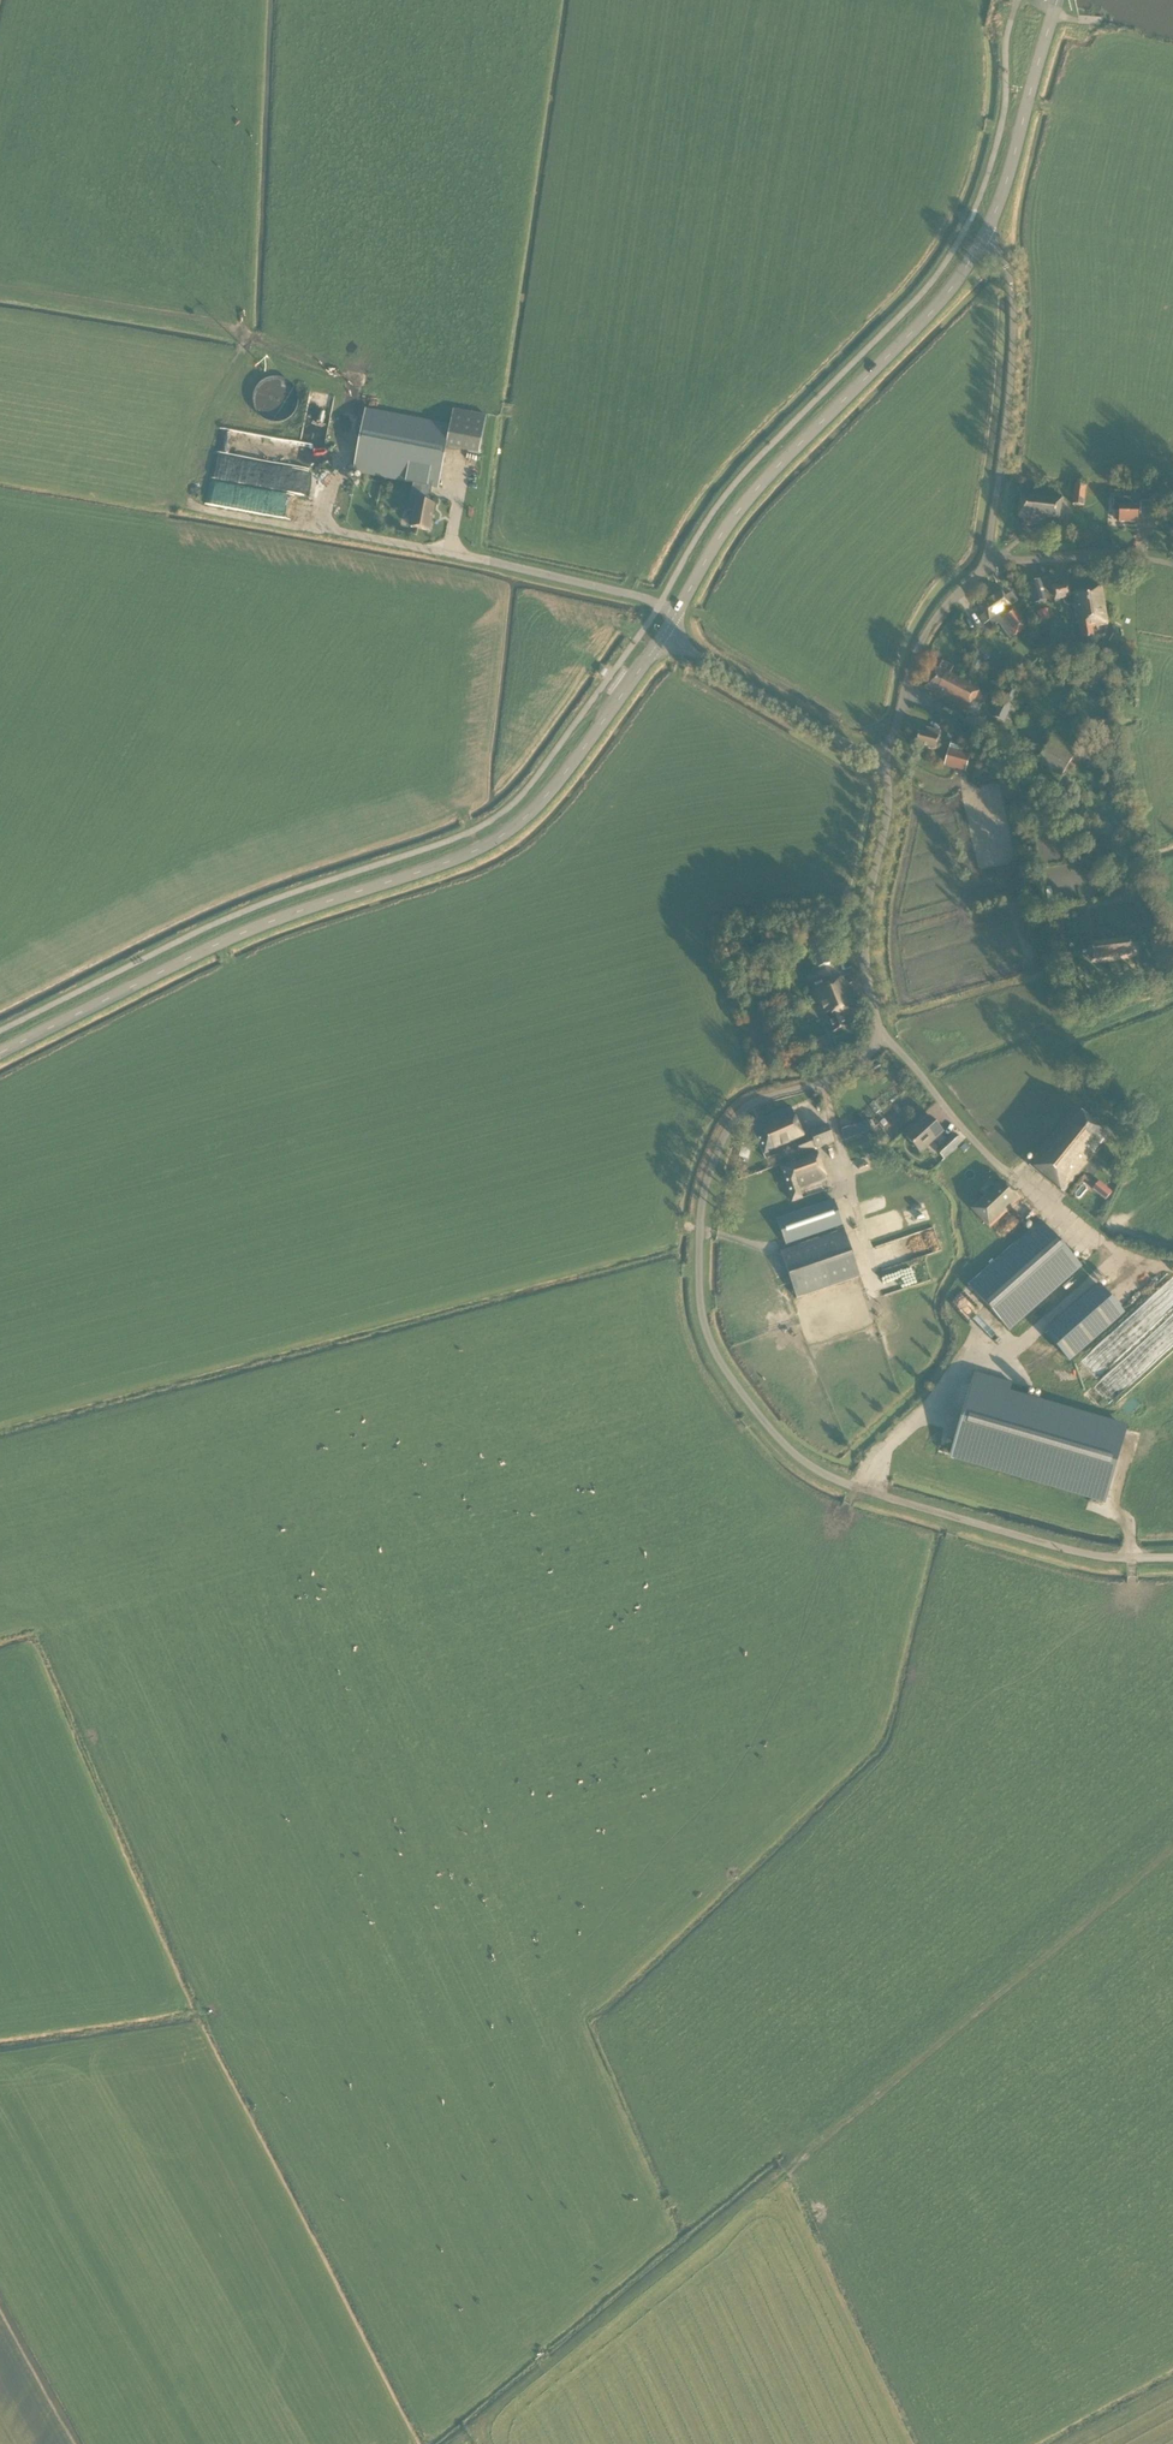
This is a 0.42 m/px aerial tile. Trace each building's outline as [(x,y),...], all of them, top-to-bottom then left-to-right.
[(291,384),(288,382),(286,380),(282,379),(279,378),(276,378),(272,378),(269,379),(266,380),(263,382),(260,384),(258,386),(256,389),(255,392),(254,395),(253,399),(253,402),(253,405),(254,409),(256,412),(258,414),(260,417),(262,419),(265,421),(268,422),(272,423),(275,423),(278,423),(282,423),(285,422),(288,420),(291,418),(293,416),(294,415),(296,412),(297,409),(298,406),(298,402),(298,399),(298,395),(297,392),(295,389),(293,386),(291,384)] [(366,410),(358,450),(354,473),(414,484),(408,512),(414,513),(411,528),(430,531),(435,505),(429,504),(432,488),(438,489),(446,448),(479,455),(487,417),(453,410),(450,427),(366,410)] [(277,430),(264,512),(281,514),(293,432),(277,430)] [(1072,506),(1084,507),(1086,486),(1075,485),(1072,506)] [(1031,524),(1058,528),(1062,498),(1035,494),(1034,498),(1021,496),(1018,518),(1023,519),(1022,525),(1031,526),(1031,524)] [(243,503),(254,503),(254,496),(243,495),(243,503)] [(1119,523),(1138,524),(1138,507),(1132,507),(1132,500),(1114,499),(1113,509),(1119,509),(1119,523)] [(1141,502),(1140,516),(1155,516),(1155,502),(1141,502)] [(1027,584),(1032,605),(1047,601),(1041,580),(1027,584)] [(1067,607),(1072,606),(1076,624),(1079,623),(1083,641),(1095,638),(1093,629),(1109,626),(1102,589),(1070,595),(1070,596),(1069,596),(1067,585),(1052,588),(1054,601),(1062,600),(1063,605),(1067,607)] [(1013,596),(1006,600),(1001,594),(980,608),(985,615),(979,618),(984,625),(1005,611),(1008,615),(1002,619),(1014,637),(1028,628),(1015,610),(1014,611),(1012,609),(1018,604),(1013,596)] [(1038,613),(1041,622),(1050,619),(1047,610),(1038,613)] [(970,671),(976,674),(981,664),(975,661),(970,671)] [(983,706),(990,694),(950,674),(954,667),(942,662),(938,671),(934,669),(925,688),(936,694),(935,697),(968,714),(974,702),(983,706)] [(1017,697),(1006,692),(994,718),(1004,723),(1017,697)] [(926,735),(919,734),(916,746),(935,751),(940,733),(927,730),(926,735)] [(1037,762),(1061,778),(1079,750),(1053,734),(1037,762)] [(951,742),(950,749),(961,752),(963,745),(951,742)] [(949,750),(945,764),(966,770),(970,756),(949,750)] [(818,969),(831,965),(822,938),(810,942),(818,969)] [(1131,957),(1136,954),(1138,950),(1137,945),(1135,942),(1130,940),(1091,945),(1086,951),(1086,952),(1086,956),(1087,957),(1093,963),(1131,957)] [(814,990),(812,991),(822,1016),(827,1015),(834,1034),(848,1028),(844,1017),(856,1012),(843,979),(826,986),(823,980),(816,983),(815,984),(814,985),(814,988),(814,990)] [(835,1052),(829,1036),(813,1042),(819,1058),(835,1052)] [(789,1110),(803,1103),(802,1100),(786,1107),(788,1110),(789,1110)] [(1100,1148),(1099,1146),(1108,1135),(1075,1109),(1029,1166),(1064,1194),(1100,1148)] [(751,1125),(755,1132),(754,1133),(766,1160),(777,1155),(776,1152),(791,1145),(797,1158),(817,1149),(829,1144),(823,1128),(810,1133),(811,1136),(804,1139),(792,1111),(790,1112),(789,1110),(788,1110),(765,1120),(765,1119),(751,1125)] [(908,1140),(921,1153),(943,1132),(928,1116),(916,1128),(918,1130),(908,1140)] [(841,1132),(845,1141),(872,1131),(868,1121),(841,1132)] [(943,1145),(951,1155),(963,1144),(954,1134),(943,1145)] [(803,1199),(800,1190),(827,1180),(817,1151),(789,1162),(790,1164),(780,1167),(793,1203),(803,1199)] [(971,1210),(989,1228),(1020,1199),(1002,1181),(995,1187),(989,1181),(980,1189),(986,1196),(971,1210)] [(1106,1188),(1099,1196),(1106,1201),(1112,1193),(1106,1188)] [(834,1200),(829,1202),(777,1220),(786,1245),(836,1228),(838,1233),(781,1252),(797,1299),(860,1277),(834,1200)] [(968,1286),(1009,1332),(1082,1267),(1041,1221),(968,1286)] [(1123,1313),(1099,1286),(1045,1334),(1069,1361),(1123,1313)] [(978,1371),(953,1457),(1103,1501),(1122,1436),(1007,1402),(1013,1381),(978,1371)]
